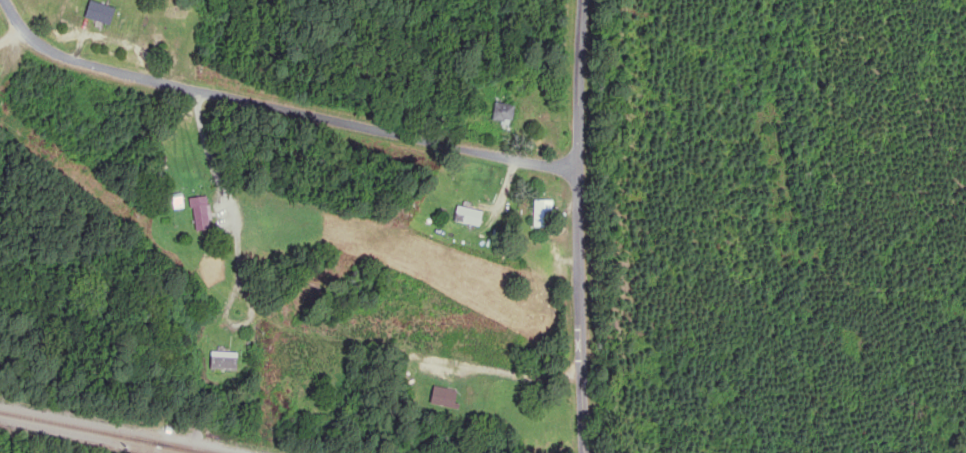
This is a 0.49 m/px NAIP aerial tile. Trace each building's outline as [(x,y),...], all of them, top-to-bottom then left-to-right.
[(115,9),(87,1),(83,18),(110,26),(115,9)] [(514,105),(492,105),(492,125),(514,125),(514,105)] [(209,231),(208,198),(190,199),(191,231),(209,231)] [(480,228),(483,213),(455,206),(452,221),(480,228)] [(209,372),(237,372),(237,353),(209,353),(209,372)] [(457,392),(432,387),(428,405),(453,410),(457,392)]
